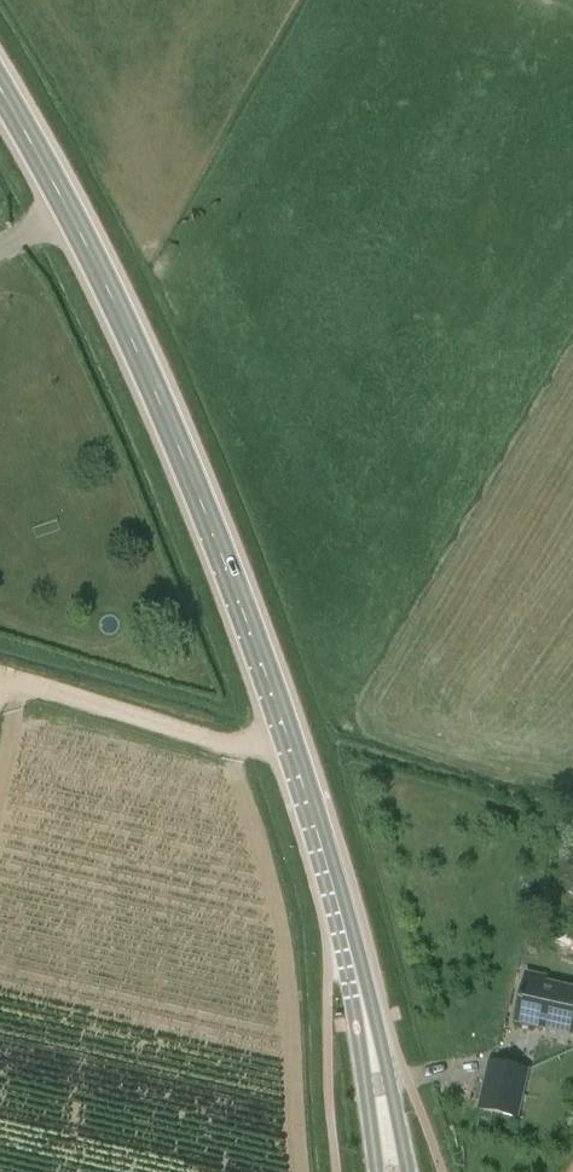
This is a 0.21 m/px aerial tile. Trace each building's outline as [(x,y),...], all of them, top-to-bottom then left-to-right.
[(566,989),(525,979),(515,1022),(572,1035),(572,1030),(572,990),(566,989)] [(478,1110),(515,1119),(527,1070),(490,1061),(478,1110)]
